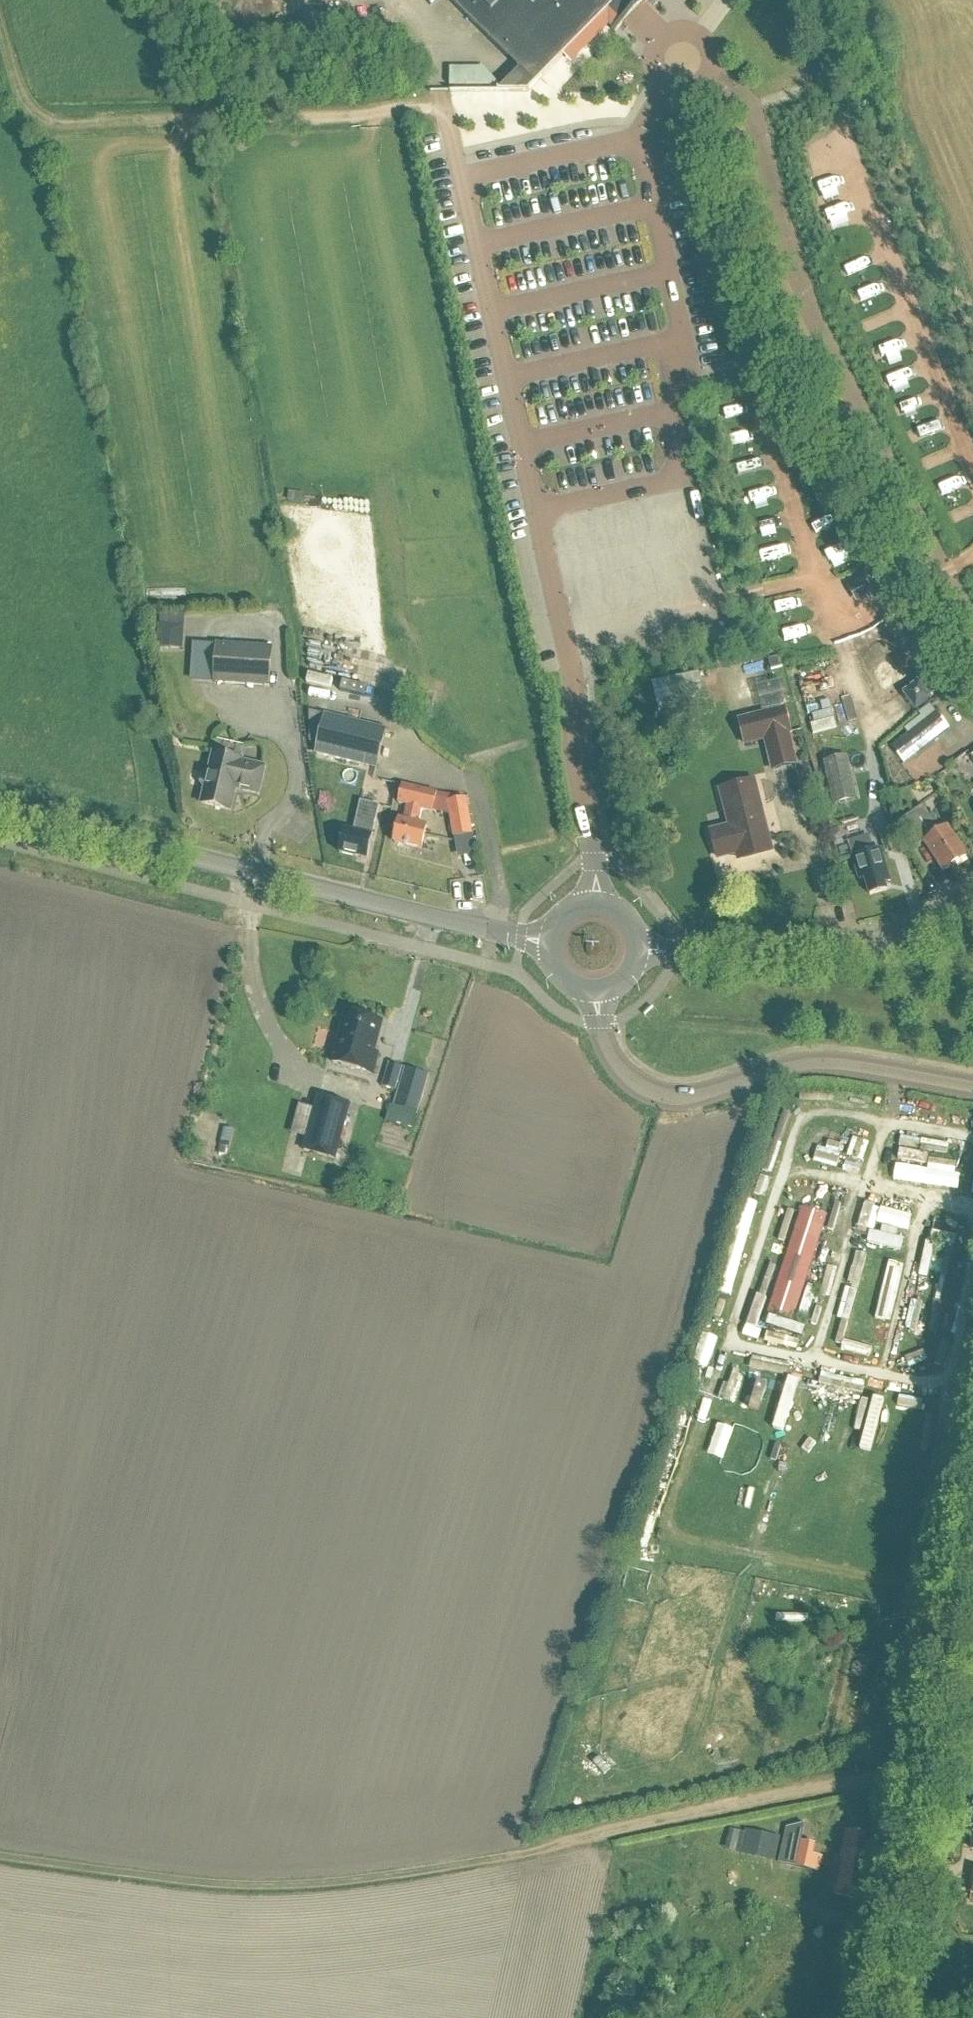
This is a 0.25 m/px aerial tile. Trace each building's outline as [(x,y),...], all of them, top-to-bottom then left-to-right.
[(534,85),(527,92),(499,92),(499,90),(497,90),(497,93),(528,93),(620,0),(448,0),(534,85)] [(450,69),(450,87),(499,87),(499,86),(484,69),(450,69)] [(575,271),(605,267),(602,249),(544,256),(546,269),(574,265),(575,271)] [(161,626),(185,627),(186,615),(162,613),(161,626)] [(159,650),(183,651),(185,627),(161,626),(159,650)] [(269,688),(272,650),(217,646),(215,684),(269,688)] [(780,661),(769,663),(772,674),(782,671),(780,661)] [(916,708),(928,699),(918,686),(906,695),(916,708)] [(812,707),(803,708),(805,726),(815,724),(812,707)] [(788,736),(791,735),(784,710),(739,721),(745,746),(765,741),(768,752),(790,746),(788,736)] [(210,725),(213,718),(192,711),(189,718),(210,725)] [(949,729),(935,712),(890,748),(904,766),(949,729)] [(325,716),(317,748),(315,755),(375,770),(385,731),(325,716)] [(206,786),(201,805),(230,811),(235,791),(259,796),(265,768),(242,763),(242,762),(212,755),(208,774),(206,774),(203,785),(206,786)] [(825,763),(835,805),(857,800),(847,758),(825,763)] [(738,861),(771,853),(753,783),(721,791),(730,829),(711,834),(717,859),(737,855),(738,861)] [(436,795),(403,787),(398,805),(407,807),(403,823),(399,822),(393,844),(421,851),(426,828),(418,826),(422,811),(432,813),(436,795)] [(436,795),(432,813),(451,818),(448,803),(460,801),(436,795)] [(466,800),(465,801),(460,801),(448,803),(451,818),(454,838),(472,835),(466,800)] [(345,831),(339,854),(366,861),(380,807),(360,802),(353,833),(345,831)] [(943,874),(967,858),(947,827),(939,832),(933,822),(922,807),(895,825),(913,852),(924,845),(943,874)] [(814,832),(822,859),(848,851),(840,825),(814,832)] [(869,897),(886,892),(884,886),(889,885),(879,852),(872,855),(868,838),(848,844),(853,861),(859,883),(865,881),(869,897)] [(381,1023),(347,1014),(333,1064),(372,1075),(377,1055),(373,1054),(381,1023)] [(402,1067),(399,1066),(389,1063),(382,1088),(395,1091),(402,1067)] [(428,1075),(405,1068),(394,1107),(417,1113),(428,1075)] [(358,1073),(353,1092),(367,1096),(372,1076),(358,1073)] [(304,1152),(335,1160),(350,1106),(319,1098),(304,1152)] [(748,1112),(744,1130),(755,1132),(758,1114),(748,1112)] [(922,1124),(941,1126),(942,1114),(923,1112),(922,1124)] [(814,1144),(807,1165),(824,1171),(831,1150),(814,1144)] [(947,1187),(956,1155),(941,1151),(932,1183),(947,1187)] [(735,1179),(743,1161),(733,1156),(725,1175),(735,1179)] [(898,1221),(898,1236),(922,1237),(922,1222),(898,1221)] [(852,1258),(840,1305),(852,1308),(864,1261),(852,1258)] [(896,1290),(899,1263),(877,1261),(875,1288),(896,1290)] [(808,1344),(821,1290),(809,1287),(796,1341),(808,1344)] [(909,1332),(918,1292),(902,1288),(893,1328),(909,1332)] [(723,1314),(730,1304),(718,1296),(711,1306),(723,1314)] [(891,1364),(891,1352),(871,1351),(871,1363),(891,1364)] [(726,1376),(725,1387),(745,1388),(746,1377),(726,1376)] [(877,1438),(890,1442),(902,1396),(889,1392),(877,1438)] [(851,1668),(851,1669),(851,1670),(852,1672),(852,1673),(853,1674),(854,1675),(855,1676),(856,1676),(857,1676),(859,1677),(860,1676),(861,1676),(863,1676),(864,1675),(865,1674),(865,1673),(866,1672),(866,1670),(866,1669),(866,1668),(866,1666),(865,1665),(865,1664),(864,1663),(863,1662),(861,1662),(860,1661),(859,1661),(857,1661),(856,1662),(855,1662),(854,1663),(853,1664),(852,1665),(852,1666),(851,1668)] [(968,1821),(966,1821),(963,1834),(972,1836),(972,1791),(968,1821)] [(771,1858),(774,1836),(763,1834),(765,1819),(746,1816),(740,1853),(771,1858)] [(787,1829),(784,1841),(780,1863),(819,1871),(821,1860),(808,1857),(808,1855),(814,1856),(816,1846),(801,1843),(805,1825),(787,1829)] [(863,1856),(867,1835),(845,1831),(841,1858),(844,1859),(839,1888),(836,1888),(834,1896),(866,1901),(874,1858),(863,1856)]
